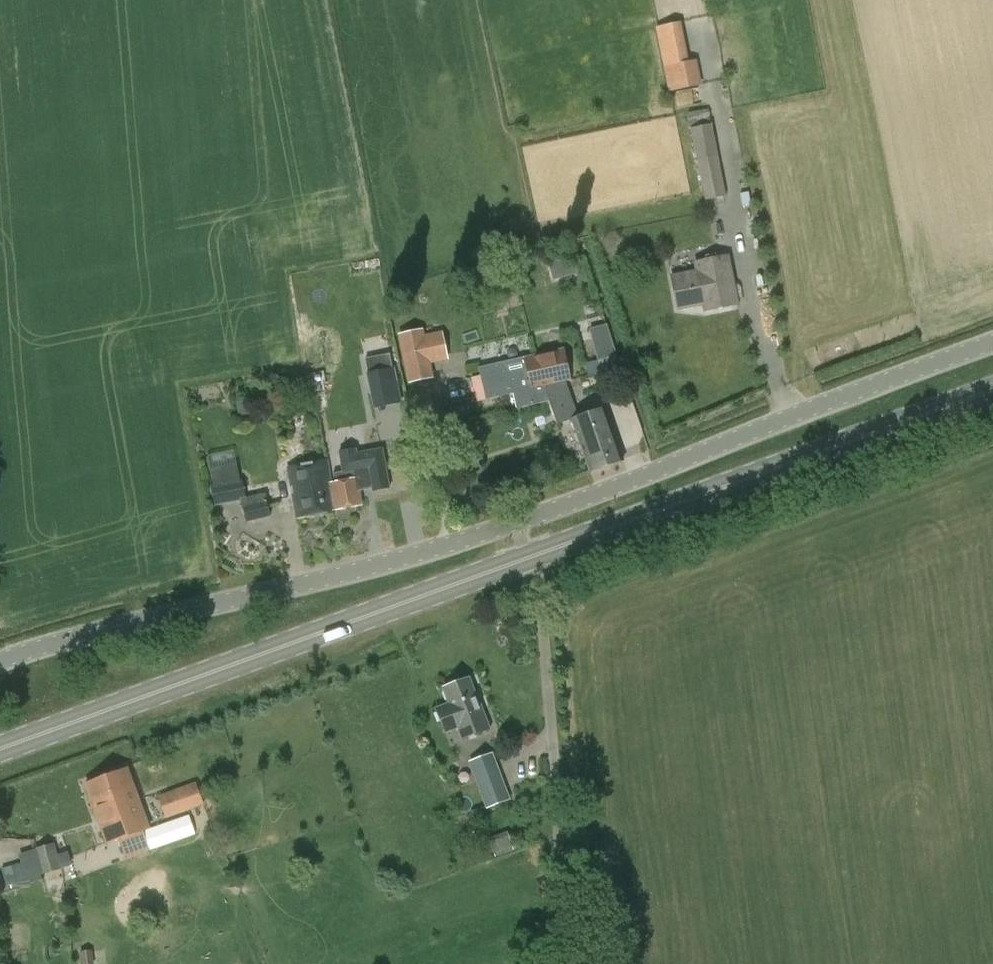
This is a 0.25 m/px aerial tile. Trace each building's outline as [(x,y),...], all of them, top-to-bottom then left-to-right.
[(668,90),(703,84),(697,56),(689,58),(682,20),(656,25),(668,90)] [(726,196),(708,109),(688,114),(706,200),(726,196)] [(697,272),(671,277),(677,309),(709,303),(711,311),(737,306),(727,256),(695,262),(697,272)] [(621,372),(603,309),(595,312),(593,304),(584,306),(586,314),(584,315),(597,359),(584,363),(588,376),(601,372),(603,377),(621,372)] [(440,332),(422,336),(421,330),(398,335),(409,382),(431,377),(427,363),(447,359),(440,332)] [(478,369),(480,376),(471,378),(477,402),(512,394),(517,409),(549,402),(544,387),(566,382),(570,381),(563,349),(478,369)] [(578,418),(566,382),(544,387),(549,402),(558,426),(572,421),(590,473),(623,462),(605,409),(578,418)] [(335,483),(331,484),(336,510),(361,505),(358,490),(372,487),(373,492),(374,492),(374,491),(388,489),(388,490),(389,489),(382,450),(356,455),(355,450),(354,450),(354,451),(341,453),(340,452),(339,453),(343,472),(342,472),(333,473),(335,483)] [(336,510),(331,484),(327,461),(288,468),(297,517),(336,510)] [(214,506),(242,501),(242,499),(247,498),(243,480),(240,480),(237,464),(211,470),(214,485),(210,486),(214,506)] [(242,499),(242,501),(247,523),(271,517),(265,493),(247,498),(242,499)] [(468,679),(443,688),(448,702),(434,707),(442,730),(454,726),(458,738),(487,728),(476,696),(474,697),(468,679)] [(492,753),(468,762),(486,810),(510,801),(492,753)] [(127,769),(85,784),(107,845),(149,830),(127,769)] [(166,818),(204,805),(196,783),(159,797),(166,818)] [(489,841),(494,854),(513,847),(508,834),(489,841)] [(27,879),(63,870),(55,843),(21,854),(27,879)]
